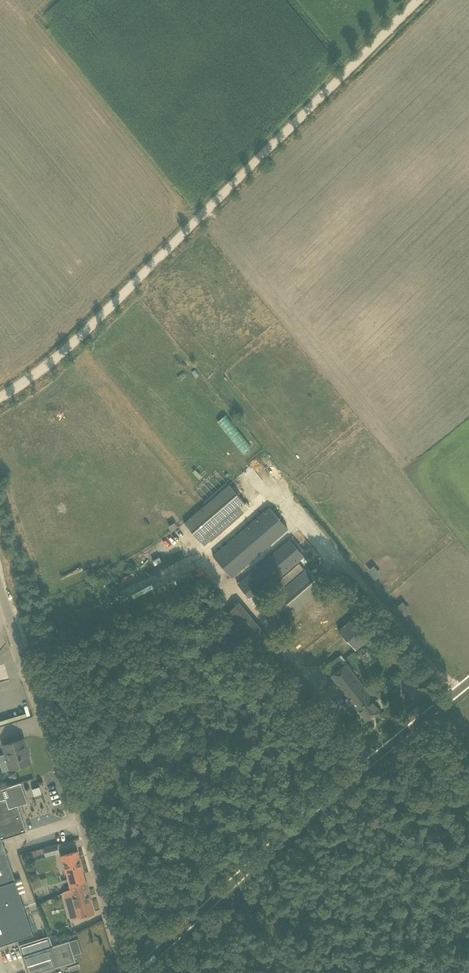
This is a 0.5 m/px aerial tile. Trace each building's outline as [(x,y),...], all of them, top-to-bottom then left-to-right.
[(229,484),(184,523),(200,541),(206,536),(211,541),(244,513),(239,508),(245,503),(229,484)] [(269,507),(213,556),(232,577),(288,529),(269,507)] [(304,556),(290,539),(237,584),(249,597),(251,595),(254,598),(258,595),(304,556)] [(308,568),(259,610),(276,628),(324,587),(308,568)] [(228,611),(225,613),(270,667),(277,662),(284,656),(240,603),(228,611)] [(375,633),(357,613),(338,629),(356,649),(375,633)] [(366,720),(379,710),(346,663),(345,664),(339,656),(325,667),(366,720)] [(21,739),(3,745),(6,755),(9,754),(13,768),(30,763),(28,754),(26,755),(21,739)] [(0,789),(0,945),(33,934),(1,839),(26,831),(18,805),(27,802),(23,791),(21,782),(0,789)] [(43,847),(45,854),(55,851),(53,845),(43,847)] [(70,884),(85,880),(77,851),(62,855),(70,884)] [(70,884),(71,889),(62,893),(65,901),(70,899),(75,918),(94,913),(85,880),(70,884)] [(28,972),(35,972),(75,960),(69,941),(52,946),(48,935),(19,945),(28,972)]
